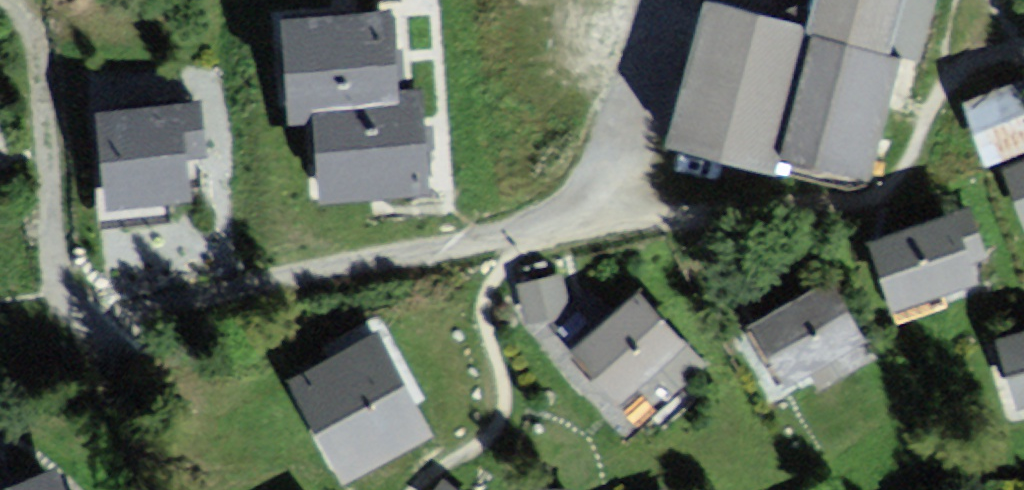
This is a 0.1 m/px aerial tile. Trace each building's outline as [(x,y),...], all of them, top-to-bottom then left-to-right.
[(677,143),(860,191),(911,0),(815,0),(810,22),(725,0),(715,0),(677,143)] [(419,10),(307,17),(313,119),(337,118),(341,190),(449,184),(444,94),(424,96),(419,10)] [(1018,82),(961,104),(980,152),(1023,135),(1023,97),(1018,82)] [(219,91),(108,102),(119,216),(210,206),(202,135),(224,133),(219,91)] [(1002,166),(1023,233),(1023,158),(1002,166)] [(970,210),(884,240),(910,315),(997,285),(970,210)] [(847,275),(769,315),(803,381),(882,341),(847,275)] [(704,343),(656,289),(580,355),(628,409),(704,343)] [(447,432),(395,329),(308,372),(360,475),(447,432)] [(33,489),(87,489),(80,472),(33,489)]
